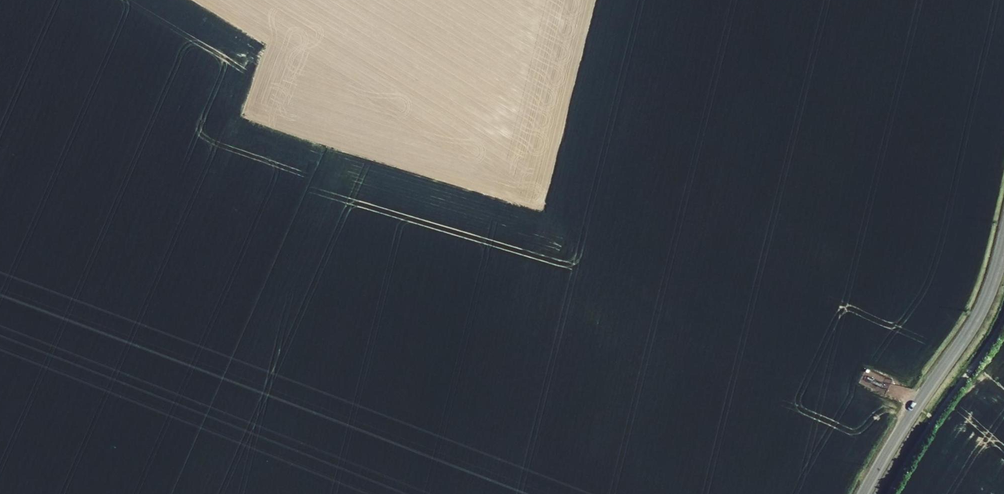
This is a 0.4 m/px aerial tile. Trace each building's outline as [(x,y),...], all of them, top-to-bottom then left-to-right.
[(896,338),(893,346),(908,353),(913,345),(896,338)]
